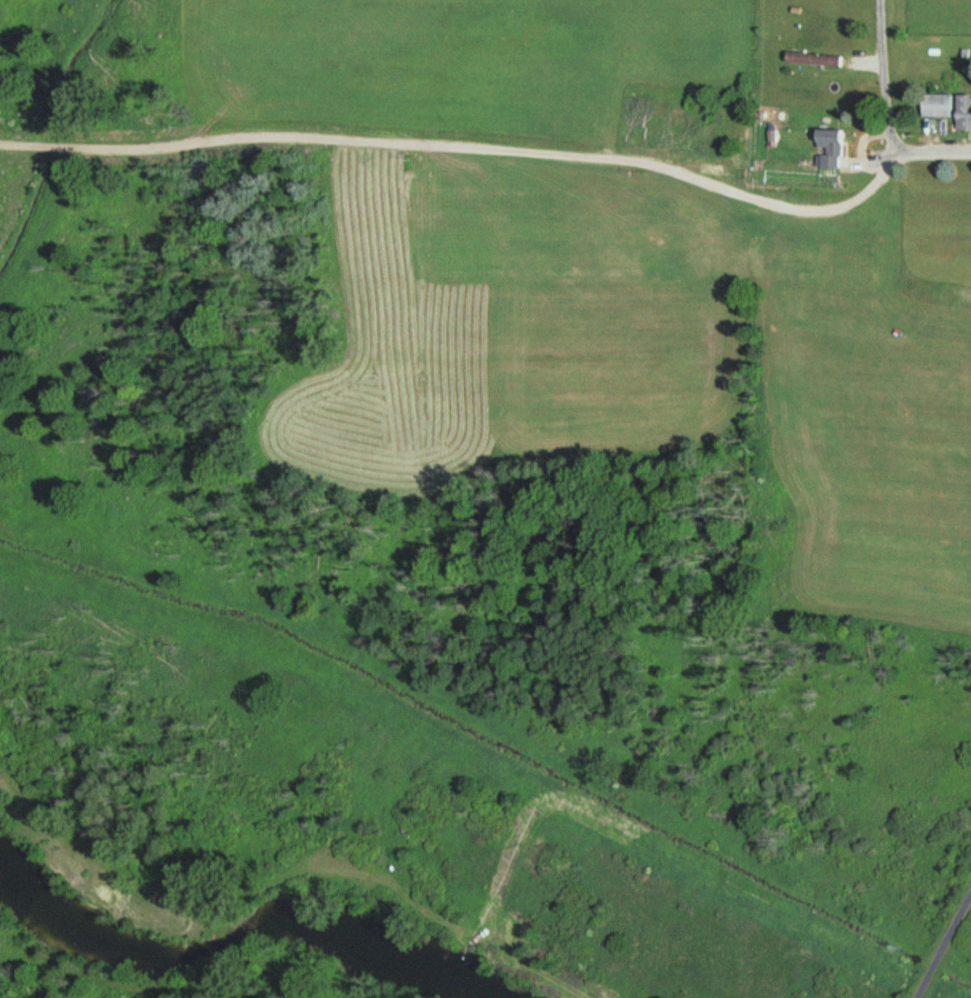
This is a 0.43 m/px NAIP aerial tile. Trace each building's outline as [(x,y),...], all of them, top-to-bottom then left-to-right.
[(839,68),(840,57),(782,53),(781,63),(839,68)] [(920,118),(950,118),(950,94),(920,94),(920,118)] [(955,130),(970,130),(970,95),(955,95),(955,130)] [(819,149),(818,169),(841,169),(843,131),(812,130),(811,149),(819,149)]
